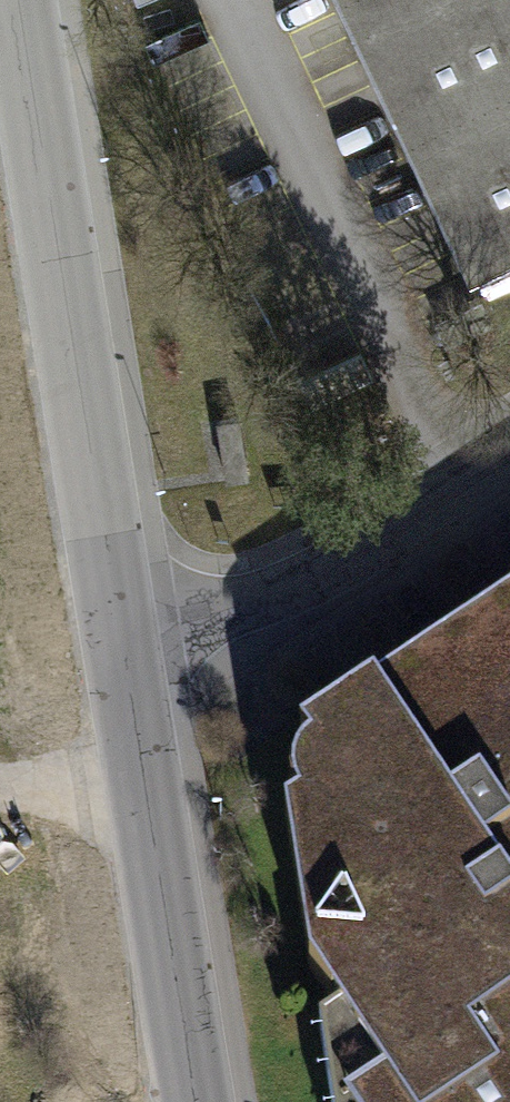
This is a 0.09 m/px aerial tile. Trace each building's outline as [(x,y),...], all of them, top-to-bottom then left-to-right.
[(470,277),(509,258),(509,0),(339,0),(470,277)] [(239,417),(217,420),(226,480),(248,476),(239,417)] [(300,738),(309,751),(298,763),(292,776),(291,791),(298,806),(285,815),(309,969),(339,1015),(320,1028),(332,1101),(509,1101),(509,600),(300,738)]
